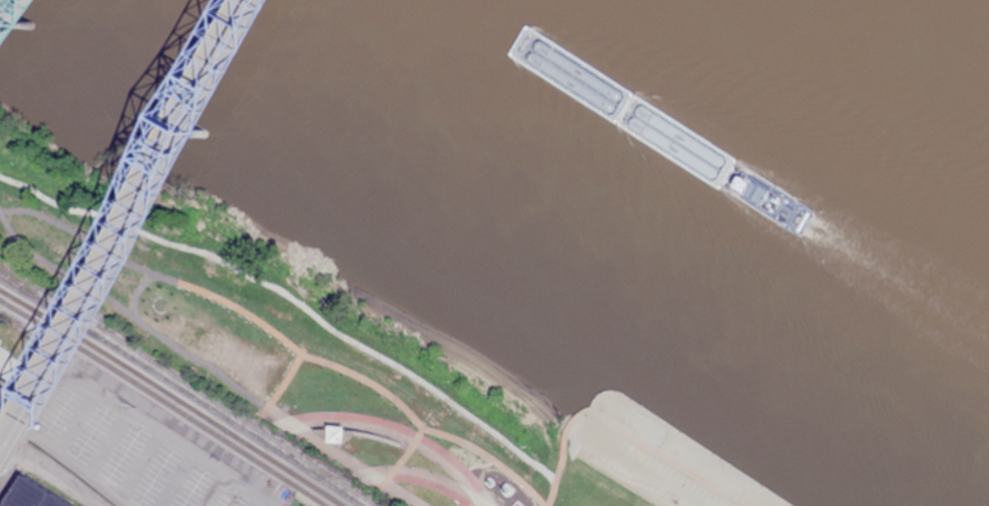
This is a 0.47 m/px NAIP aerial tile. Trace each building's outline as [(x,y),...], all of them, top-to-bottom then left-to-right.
[(2,505),(78,505),(22,472),(2,505)]
